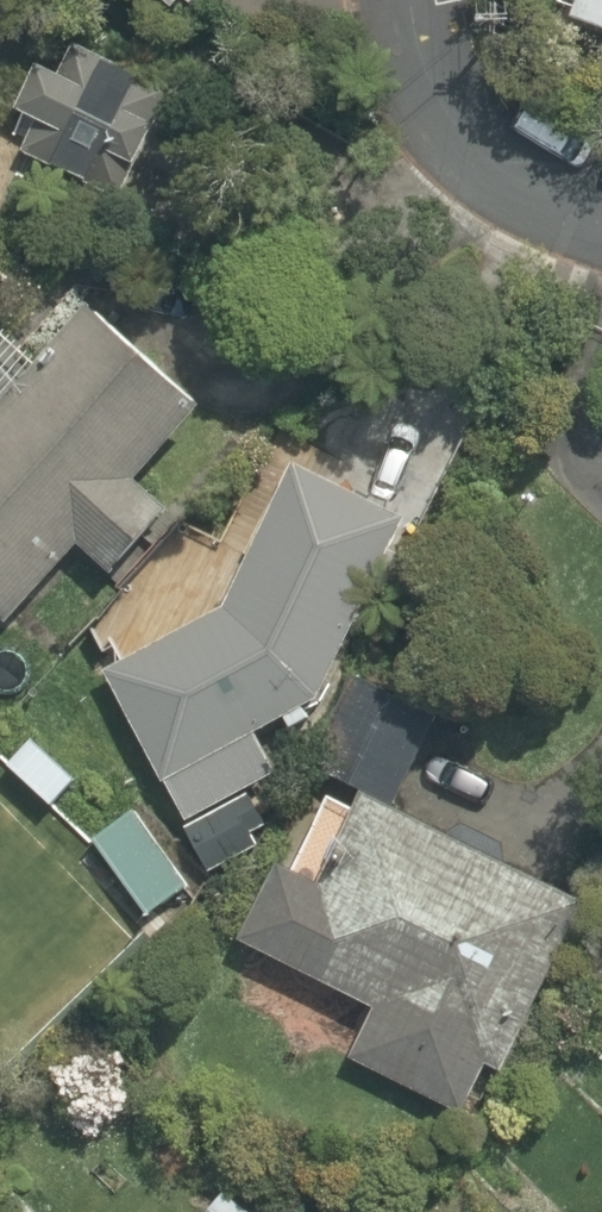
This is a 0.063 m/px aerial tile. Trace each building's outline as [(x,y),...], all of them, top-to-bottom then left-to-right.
[(177,15),(187,0),(156,0),(177,15)] [(560,17),(601,32),(601,0),(566,0),(560,17)] [(105,192),(168,109),(41,14),(0,69),(0,113),(105,192)] [(197,389),(83,297),(0,399),(0,622),(2,623),(68,541),(106,572),(163,500),(130,473),(197,389)] [(251,734),(275,719),(284,734),(309,719),(300,705),(324,690),(399,519),(269,462),(214,589),(82,667),(174,821),(269,765),(251,734)] [(349,1088),(462,1120),(479,1061),(501,1067),(581,787),(358,723),(315,873),(264,858),(242,936),(370,1013),(349,1088)] [(142,812),(88,847),(134,920),(189,885),(142,812)]
